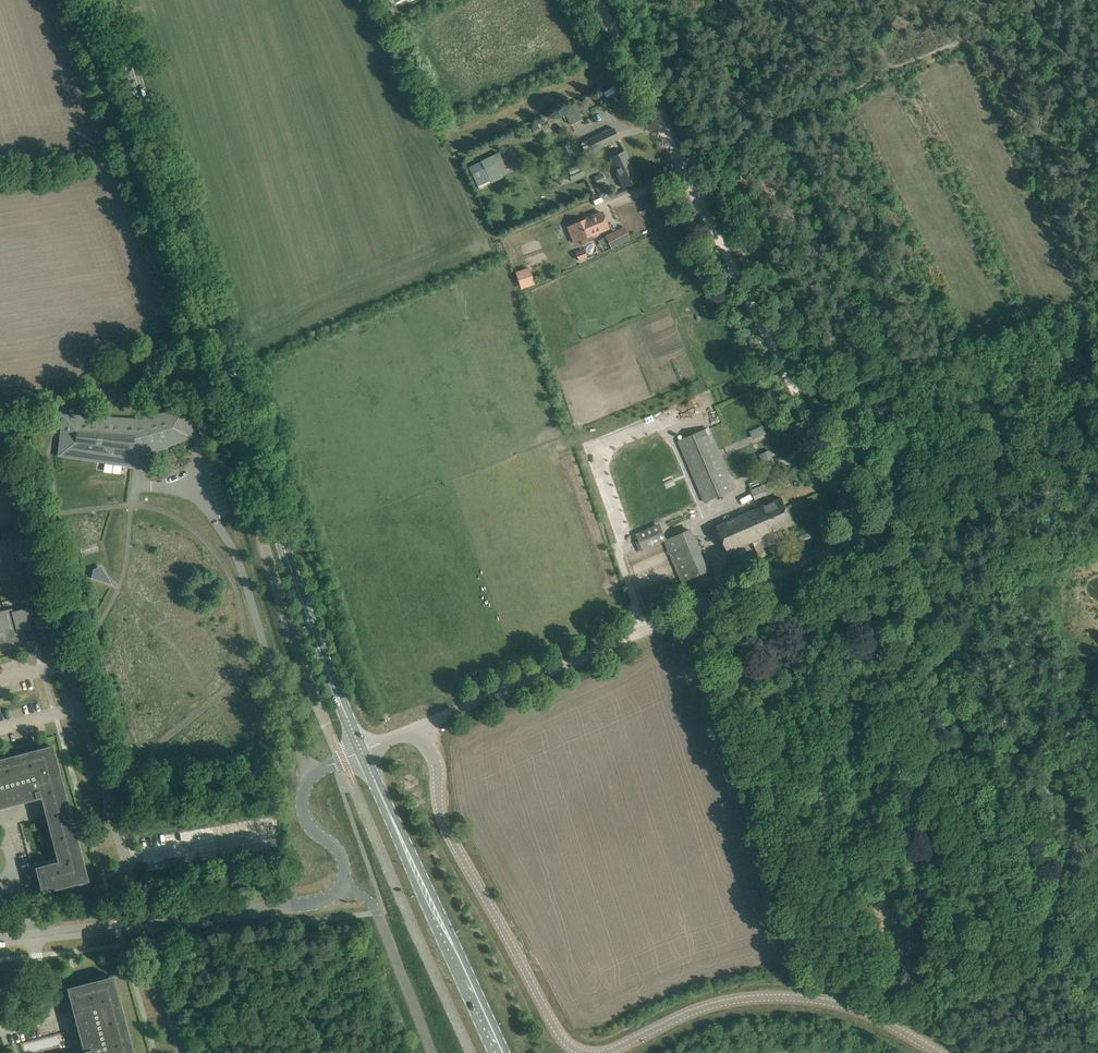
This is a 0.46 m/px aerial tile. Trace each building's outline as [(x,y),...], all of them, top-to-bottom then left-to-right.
[(576,108),(566,113),(571,124),(581,119),(576,108)] [(538,125),(532,128),(536,136),(542,133),(538,125)] [(613,128),(588,140),(593,151),(619,139),(613,128)] [(569,145),(562,148),(565,156),(572,153),(569,145)] [(624,150),(609,157),(624,188),(639,181),(624,150)] [(482,162),(469,168),(478,187),(491,181),(485,169),(503,161),(504,160),(500,153),(482,162)] [(578,166),(569,169),(572,175),(580,171),(578,166)] [(603,174),(596,178),(599,184),(606,181),(603,174)] [(602,212),(567,227),(574,243),(609,228),(602,212)] [(623,227),(605,237),(612,248),(629,239),(623,227)] [(584,250),(576,253),(578,259),(587,256),(584,250)] [(515,271),(522,290),(536,285),(530,266),(515,271)] [(64,437),(62,453),(100,458),(100,460),(130,465),(130,463),(131,463),(131,459),(149,452),(188,437),(181,413),(135,422),(65,418),(64,432),(64,437)] [(754,439),(766,433),(763,426),(750,431),(754,439)] [(698,433),(679,441),(705,502),(734,489),(738,488),(733,476),(729,478),(708,428),(698,433)] [(769,451),(763,454),(768,466),(775,463),(769,451)] [(3,498),(4,501),(14,500),(13,488),(10,489),(8,480),(9,480),(7,470),(0,472),(0,498),(3,498)] [(765,484),(753,488),(758,506),(770,502),(765,484)] [(782,498),(717,526),(728,552),(793,524),(782,498)] [(644,523),(633,527),(643,549),(667,539),(660,524),(647,529),(644,523)] [(690,530),(665,540),(683,582),(708,571),(690,530)] [(12,539),(4,541),(12,569),(21,566),(22,570),(33,569),(32,557),(29,557),(26,549),(28,548),(25,539),(19,540),(13,542),(12,539)] [(2,568),(3,571),(12,569),(4,541),(0,542),(0,568),(2,568)] [(95,571),(93,576),(107,581),(108,580),(101,568),(95,571)] [(26,608),(24,609),(31,637),(41,634),(42,638),(52,637),(51,625),(48,626),(46,617),(47,616),(45,607),(32,610),(31,607),(26,608)] [(12,608),(4,610),(12,638),(21,636),(22,639),(29,638),(31,637),(24,609),(13,612),(12,608)] [(2,637),(3,641),(12,638),(4,610),(0,612),(0,638),(2,637)] [(3,805),(3,807),(25,801),(25,800),(36,797),(36,798),(41,797),(41,796),(44,795),(62,866),(57,867),(56,860),(55,859),(47,861),(48,865),(36,868),(38,876),(41,875),(45,890),(42,891),(43,892),(72,884),(71,881),(85,878),(86,880),(87,880),(82,858),(79,859),(75,844),(78,844),(75,835),(73,836),(69,821),(72,821),(70,813),(67,813),(63,799),(66,798),(64,790),(61,791),(57,776),(60,775),(52,746),(51,746),(52,749),(37,753),(36,750),(28,752),(29,755),(14,759),(14,756),(6,758),(6,761),(0,763),(0,806),(3,805)] [(130,1052),(132,1051),(130,1043),(127,1044),(124,1029),(126,1029),(124,1020),(121,1021),(118,1007),(120,1006),(113,977),(112,977),(112,980),(98,984),(97,981),(68,988),(68,990),(71,989),(75,1003),(72,1004),(74,1012),(76,1012),(77,1018),(76,1018),(81,1040),(83,1039),(86,1050),(84,1051),(85,1052),(130,1052)]
